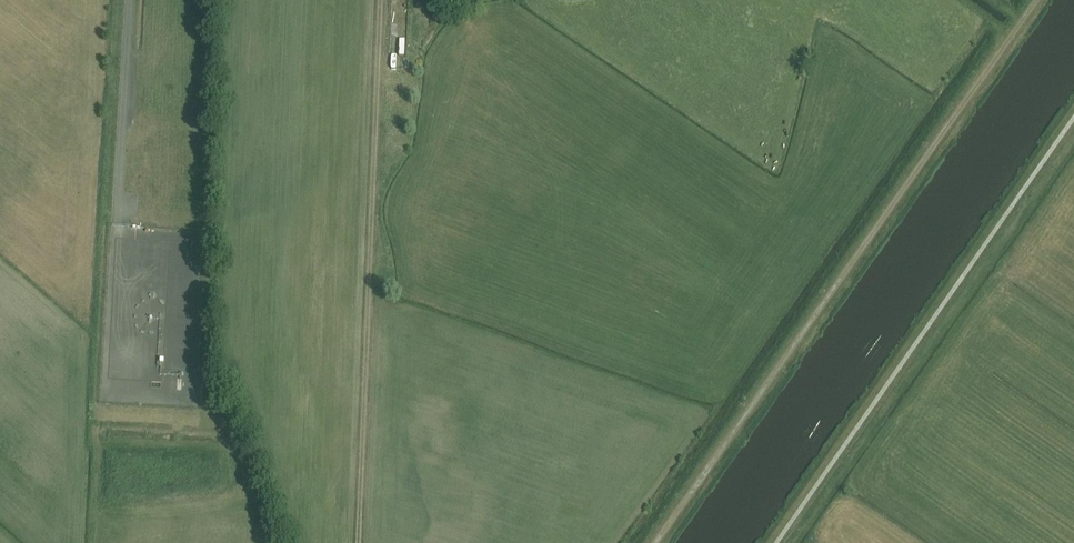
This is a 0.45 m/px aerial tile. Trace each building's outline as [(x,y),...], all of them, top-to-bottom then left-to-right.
[(403,103),(403,111),(415,111),(415,103),(403,103)]
